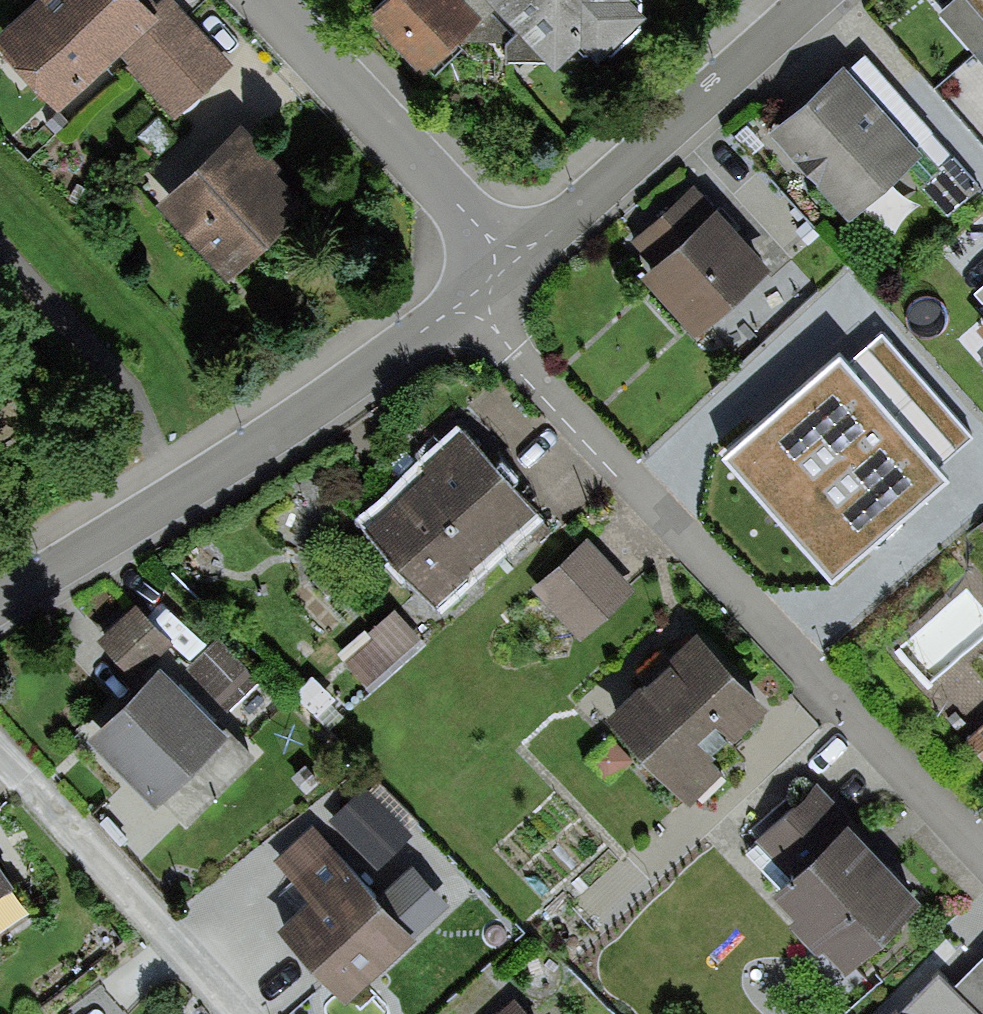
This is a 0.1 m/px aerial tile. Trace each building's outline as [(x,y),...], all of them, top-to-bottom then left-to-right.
[(118,45),(159,10),(153,2),(151,0),(33,0),(0,30),(0,36),(58,100),(118,45)] [(153,2),(159,10),(118,45),(177,110),(232,55),(176,0),(155,0),(153,2)] [(365,5),(416,59),(453,24),(461,34),(500,34),(500,47),(549,46),(503,0),(370,0),(365,5)] [(549,46),(556,55),(582,30),(597,46),(646,0),(503,0),(549,46)] [(974,50),(982,42),(982,0),(946,0),(937,8),(974,50)] [(974,50),(982,59),(982,42),(974,50)] [(844,55),(768,121),(846,211),(923,145),(916,138),(930,126),(865,51),(851,63),(844,55)] [(240,118),(160,190),(230,268),(310,196),(240,118)] [(952,152),(919,181),(945,211),(979,182),(952,152)] [(768,254),(697,179),(639,234),(660,256),(648,268),(698,320),(768,254)] [(970,319),(982,335),(982,308),(970,319)] [(982,480),(982,430),(895,322),(715,466),(828,605),(982,480)] [(423,461),(430,469),(372,519),(435,590),(535,503),(466,424),(423,461)] [(587,533),(529,584),(575,636),(633,584),(587,533)] [(136,599),(99,633),(134,671),(171,636),(136,599)] [(401,614),(348,663),(377,693),(430,645),(401,614)] [(700,623),(611,707),(692,793),(745,743),(731,728),(767,694),(700,623)] [(186,660),(225,704),(255,679),(216,634),(186,660)] [(162,653),(86,726),(152,794),(161,787),(188,815),(256,750),(162,653)] [(982,752),(982,721),(967,735),(982,752)] [(611,732),(587,754),(608,777),(632,755),(611,732)] [(923,886),(820,776),(757,834),(786,866),(771,880),(790,900),(780,909),(816,948),(825,939),(844,960),(923,886)] [(410,831),(362,782),(324,818),(371,868),(410,831)] [(310,898),(283,922),(347,993),(448,901),(412,862),(380,891),(315,820),(273,857),(310,898)] [(14,878),(0,857),(0,887),(14,878)] [(953,984),(982,1013),(982,953),(953,984)] [(514,997),(495,1013),(529,1013),(514,997)] [(887,1013),(913,1013),(900,1001),(887,1013)]
